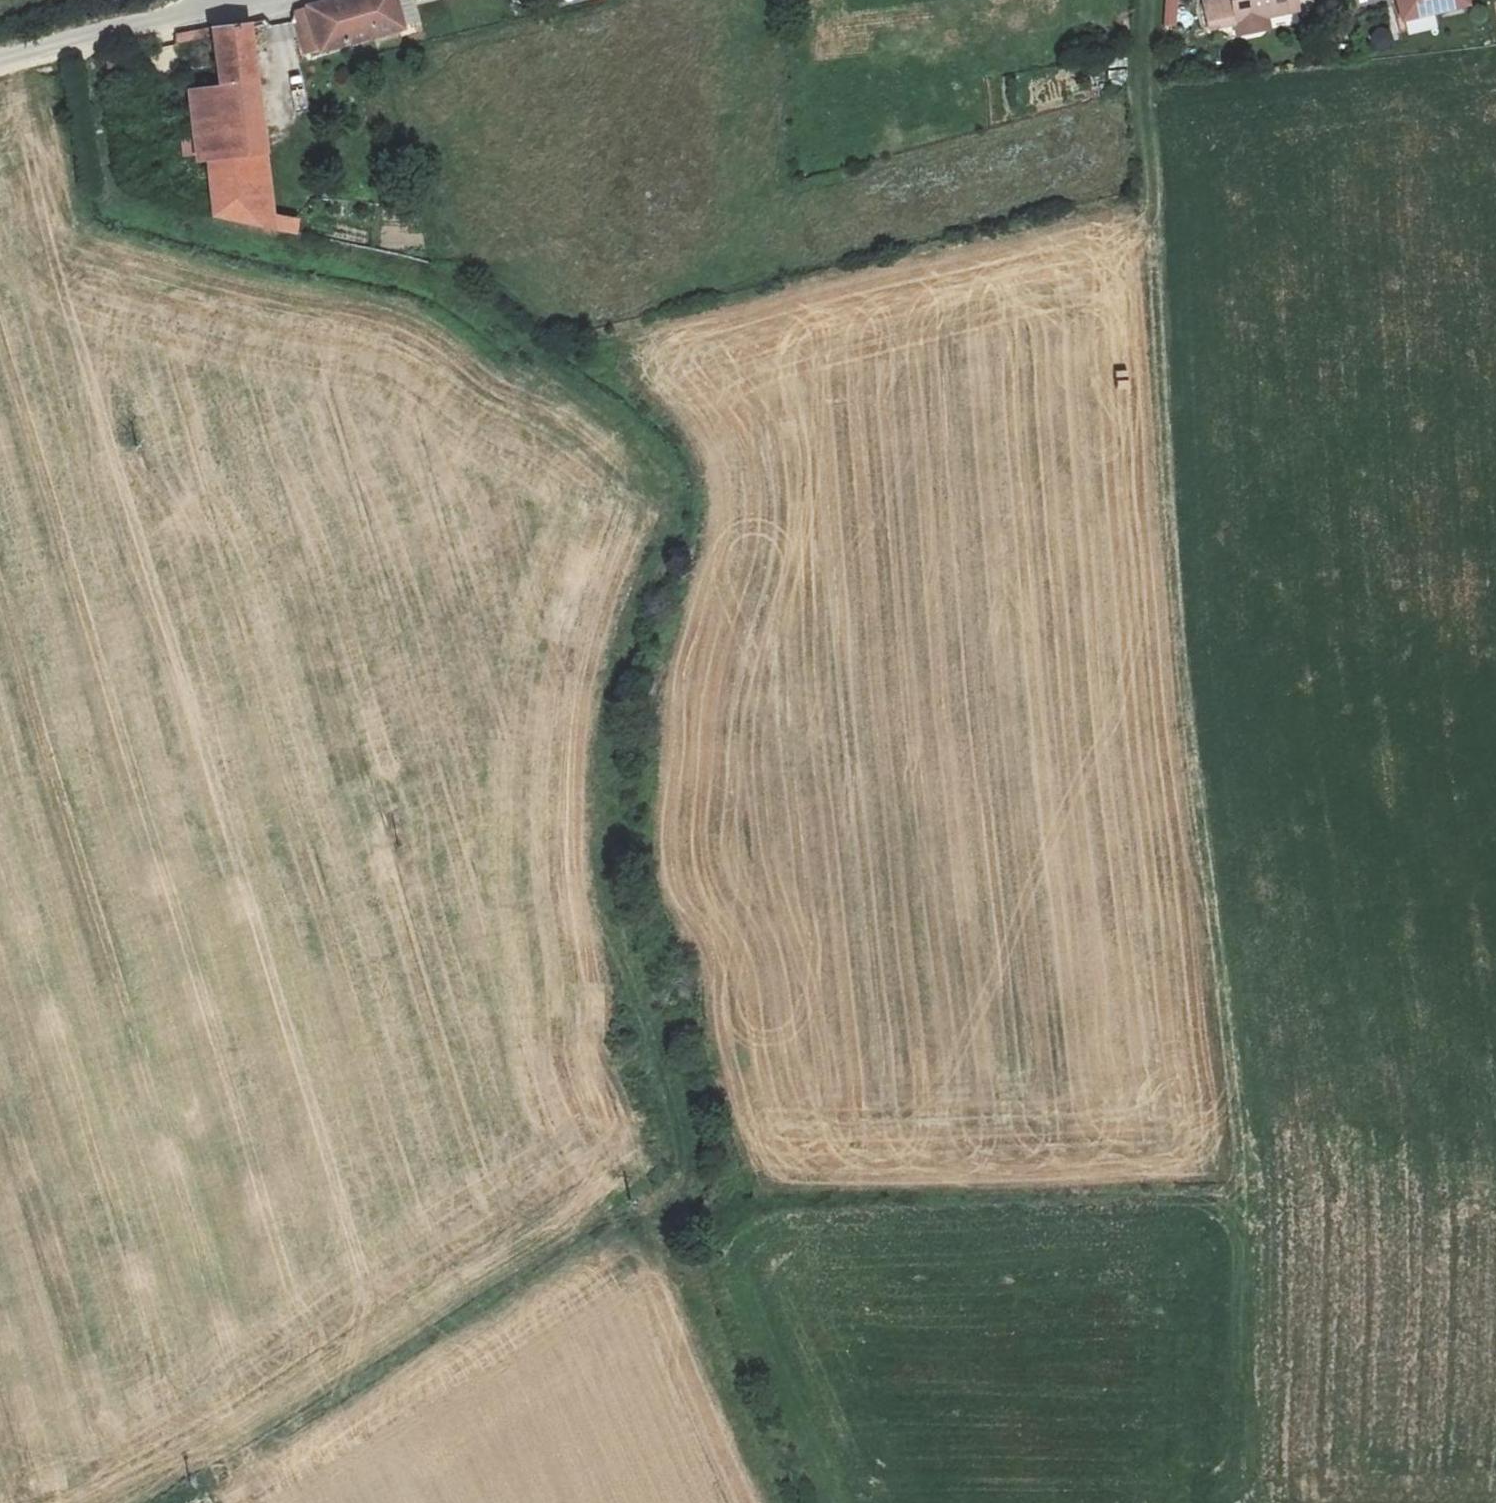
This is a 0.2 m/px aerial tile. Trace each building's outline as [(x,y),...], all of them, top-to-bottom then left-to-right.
[(360,43),(348,0),(336,0),(293,12),(306,58),(360,43)] [(390,35),(380,0),(348,0),(360,43),(390,35)] [(390,35),(407,30),(398,0),(380,0),(390,35)] [(1165,25),(1175,23),(1178,0),(1167,0),(1165,25)] [(1209,27),(1235,22),(1238,36),(1271,29),(1268,13),(1299,6),(1297,0),(1203,0),(1209,27)] [(1446,10),(1467,5),(1466,0),(1401,0),(1408,33),(1449,24),(1446,10)] [(252,24),(212,28),(220,86),(259,82),(252,24)] [(220,86),(190,89),(198,161),(208,160),(214,216),(298,234),(299,220),(275,214),(259,82),(220,86)]
